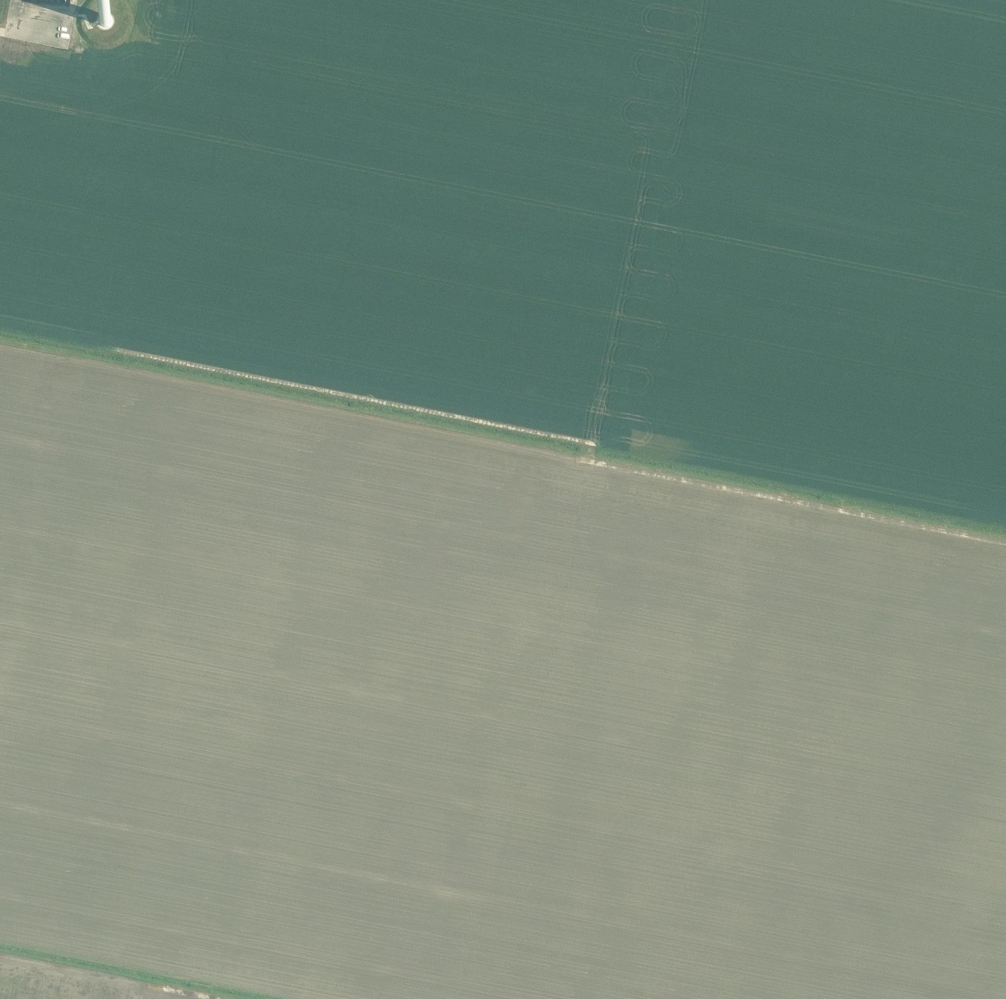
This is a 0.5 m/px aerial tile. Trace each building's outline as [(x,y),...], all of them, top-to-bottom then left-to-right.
[(115,21),(115,20),(115,19),(115,17),(114,16),(114,15),(113,14),(112,13),(111,12),(110,11),(109,11),(108,10),(107,10),(106,10),(104,10),(103,10),(102,10),(101,11),(100,11),(99,12),(98,13),(97,14),(96,15),(96,16),(95,17),(95,19),(95,20),(95,21),(95,22),(96,24),(96,25),(97,26),(98,27),(99,28),(100,28),(101,29),(102,29),(103,30),(104,30),(106,30),(107,30),(108,29),(109,29),(110,28),(111,28),(112,27),(113,26),(114,25),(114,24),(115,22),(115,21)]
